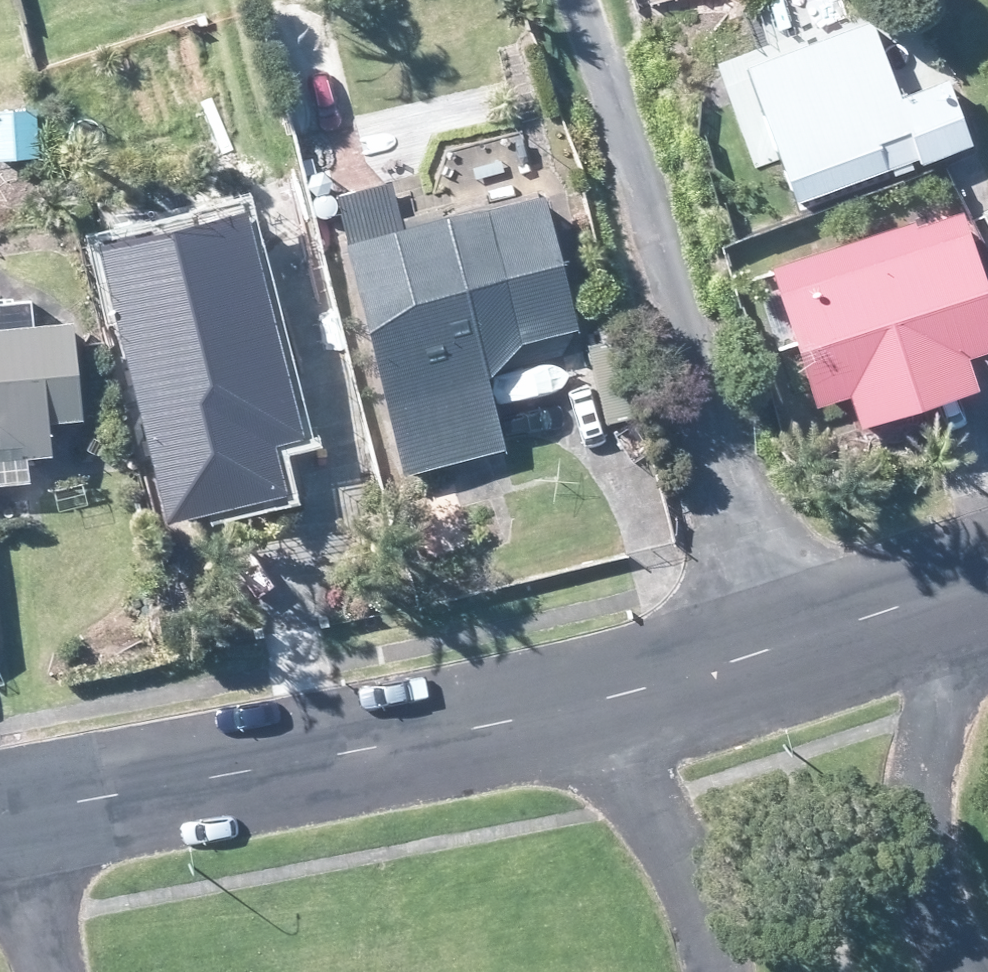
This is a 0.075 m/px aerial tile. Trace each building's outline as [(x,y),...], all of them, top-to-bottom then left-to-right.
[(961,79),(949,83),(909,97),(880,20),(866,24),(756,66),(807,200),(929,154),(931,161),(976,144),(983,141),(961,79)] [(43,157),(43,111),(23,111),(0,112),(0,158),(43,157)] [(335,128),(340,149),(366,143),(362,123),(351,125),(335,128)] [(513,449),(511,439),(496,377),(531,340),(588,327),(556,193),(407,229),(396,185),(346,196),(413,474),(456,463),(505,451),(513,449)] [(987,353),(987,264),(971,211),(956,215),(927,225),(926,219),(913,223),(784,262),(828,405),(863,394),(872,423),(930,405),(987,387),(977,356),(987,353)] [(271,498),(297,491),(285,442),(316,436),(265,230),(257,233),(180,251),(120,266),(113,268),(176,522),(256,503),(271,498)] [(90,418),(82,323),(0,330),(0,458),(62,453),(60,435),(59,421),(72,419),(90,418)] [(476,536),(468,508),(461,483),(413,497),(431,559),(480,545),(476,536)]
